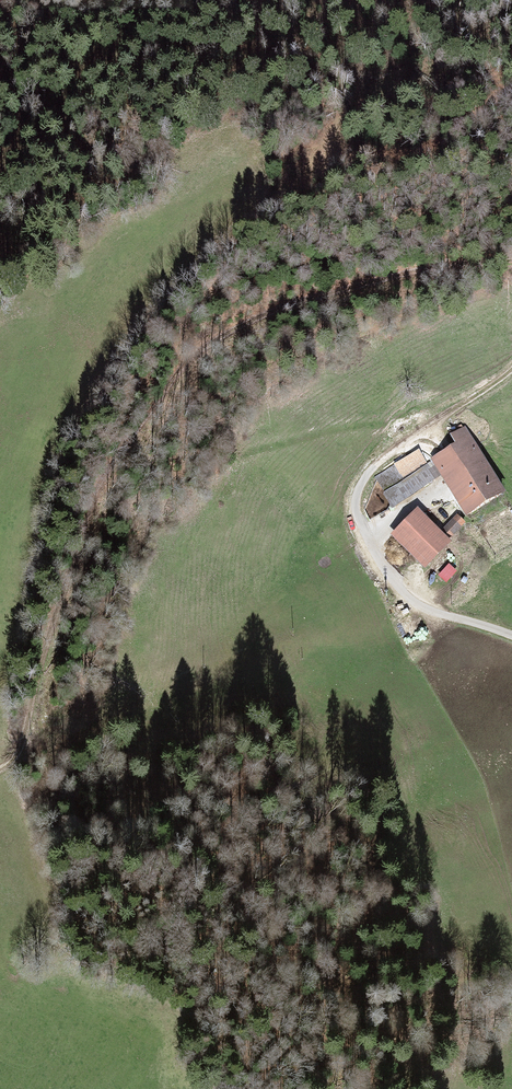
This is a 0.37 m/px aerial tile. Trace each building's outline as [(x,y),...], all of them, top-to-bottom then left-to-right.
[(455,444),(432,459),(466,514),(502,492),(464,431),(452,438),(455,444)] [(409,519),(400,527),(415,544),(424,536),(409,519)] [(446,521),(433,529),(437,536),(450,528),(446,521)]
